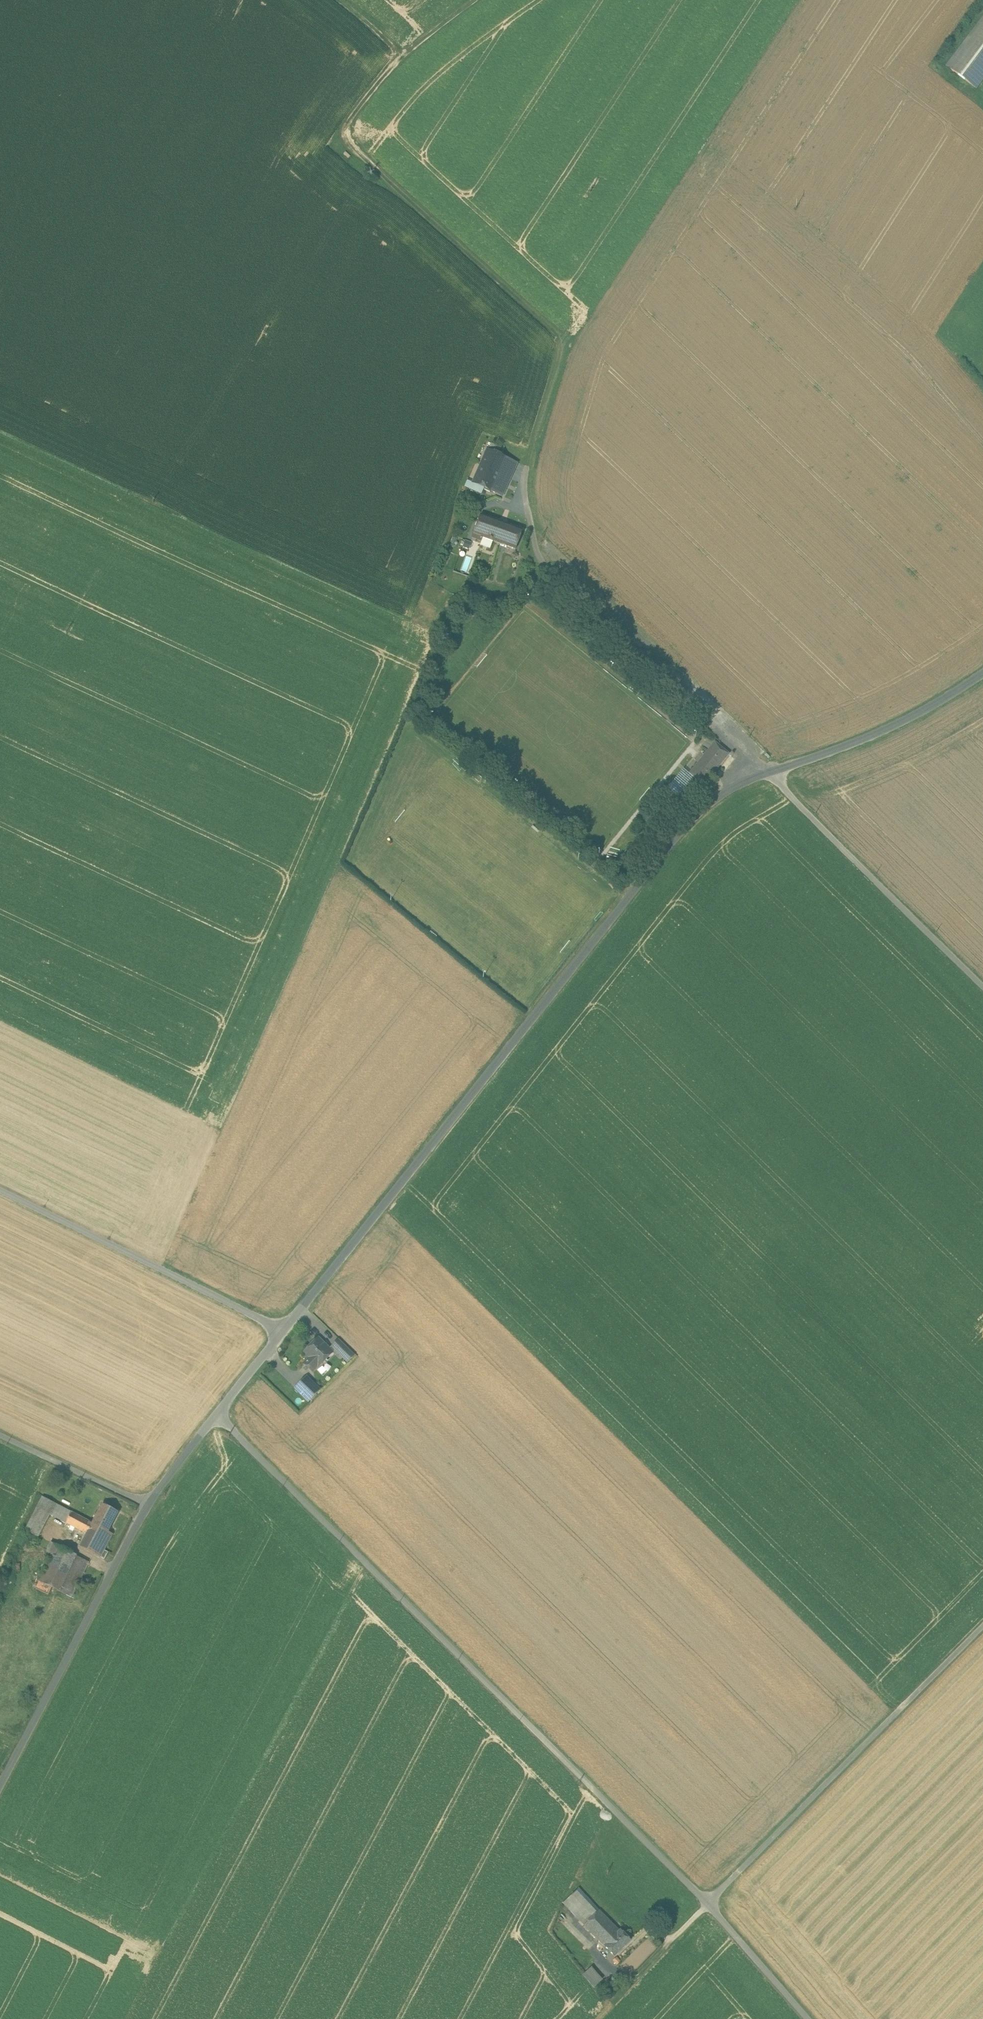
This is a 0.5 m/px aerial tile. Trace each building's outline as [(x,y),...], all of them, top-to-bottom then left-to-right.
[(948,67),(975,87),(982,76),(982,20),(948,67)] [(488,449),(500,454),(502,449),(491,444),(488,449)] [(488,449),(474,482),(502,495),(517,462),(500,454),(488,449)] [(523,530),(481,515),(472,538),(481,542),(483,537),(516,549),(523,530)] [(715,743),(699,762),(702,764),(717,745),(715,743)] [(717,745),(702,764),(699,762),(690,774),(695,778),(704,785),(729,754),(717,745)] [(680,797),(695,778),(690,774),(683,768),(668,787),(680,797)] [(318,1338),(304,1352),(310,1357),(318,1366),(319,1366),(333,1352),(318,1338)] [(348,1349),(338,1339),(331,1346),(341,1356),(348,1349)] [(348,1349),(341,1356),(347,1362),(354,1355),(348,1349)] [(310,1357),(304,1363),(313,1371),(318,1366),(310,1357)] [(320,1390),(307,1377),(296,1388),(308,1401),(320,1390)] [(56,1504),(42,1496),(37,1507),(50,1514),(56,1504)] [(72,1512),(56,1504),(50,1514),(66,1523),(72,1512)] [(118,1512),(103,1504),(100,1511),(98,1510),(95,1515),(97,1516),(93,1523),(108,1531),(118,1512)] [(37,1507),(25,1530),(38,1537),(50,1514),(37,1507)] [(93,1523),(72,1512),(66,1523),(87,1534),(93,1523)] [(87,1534),(80,1547),(104,1559),(108,1552),(104,1550),(113,1534),(108,1531),(93,1523),(87,1534)] [(60,1547),(50,1542),(46,1551),(52,1554),(56,1556),(60,1547)] [(56,1556),(52,1554),(50,1558),(39,1581),(52,1587),(57,1590),(59,1591),(77,1555),(60,1547),(56,1556)] [(77,1555),(59,1591),(72,1597),(89,1561),(77,1555)] [(52,1587),(39,1581),(36,1589),(48,1595),(52,1587)] [(599,1911),(578,1888),(559,1907),(581,1929),(585,1925),(584,1925),(599,1911)] [(619,1931),(599,1910),(599,1911),(584,1925),(585,1925),(605,1946),(619,1931)] [(657,1932),(661,1928),(653,1919),(648,1924),(657,1932)] [(619,1931),(605,1946),(615,1956),(631,1940),(621,1930),(619,1931)] [(596,1974),(590,1977),(593,1982),(598,1978),(596,1974)]
